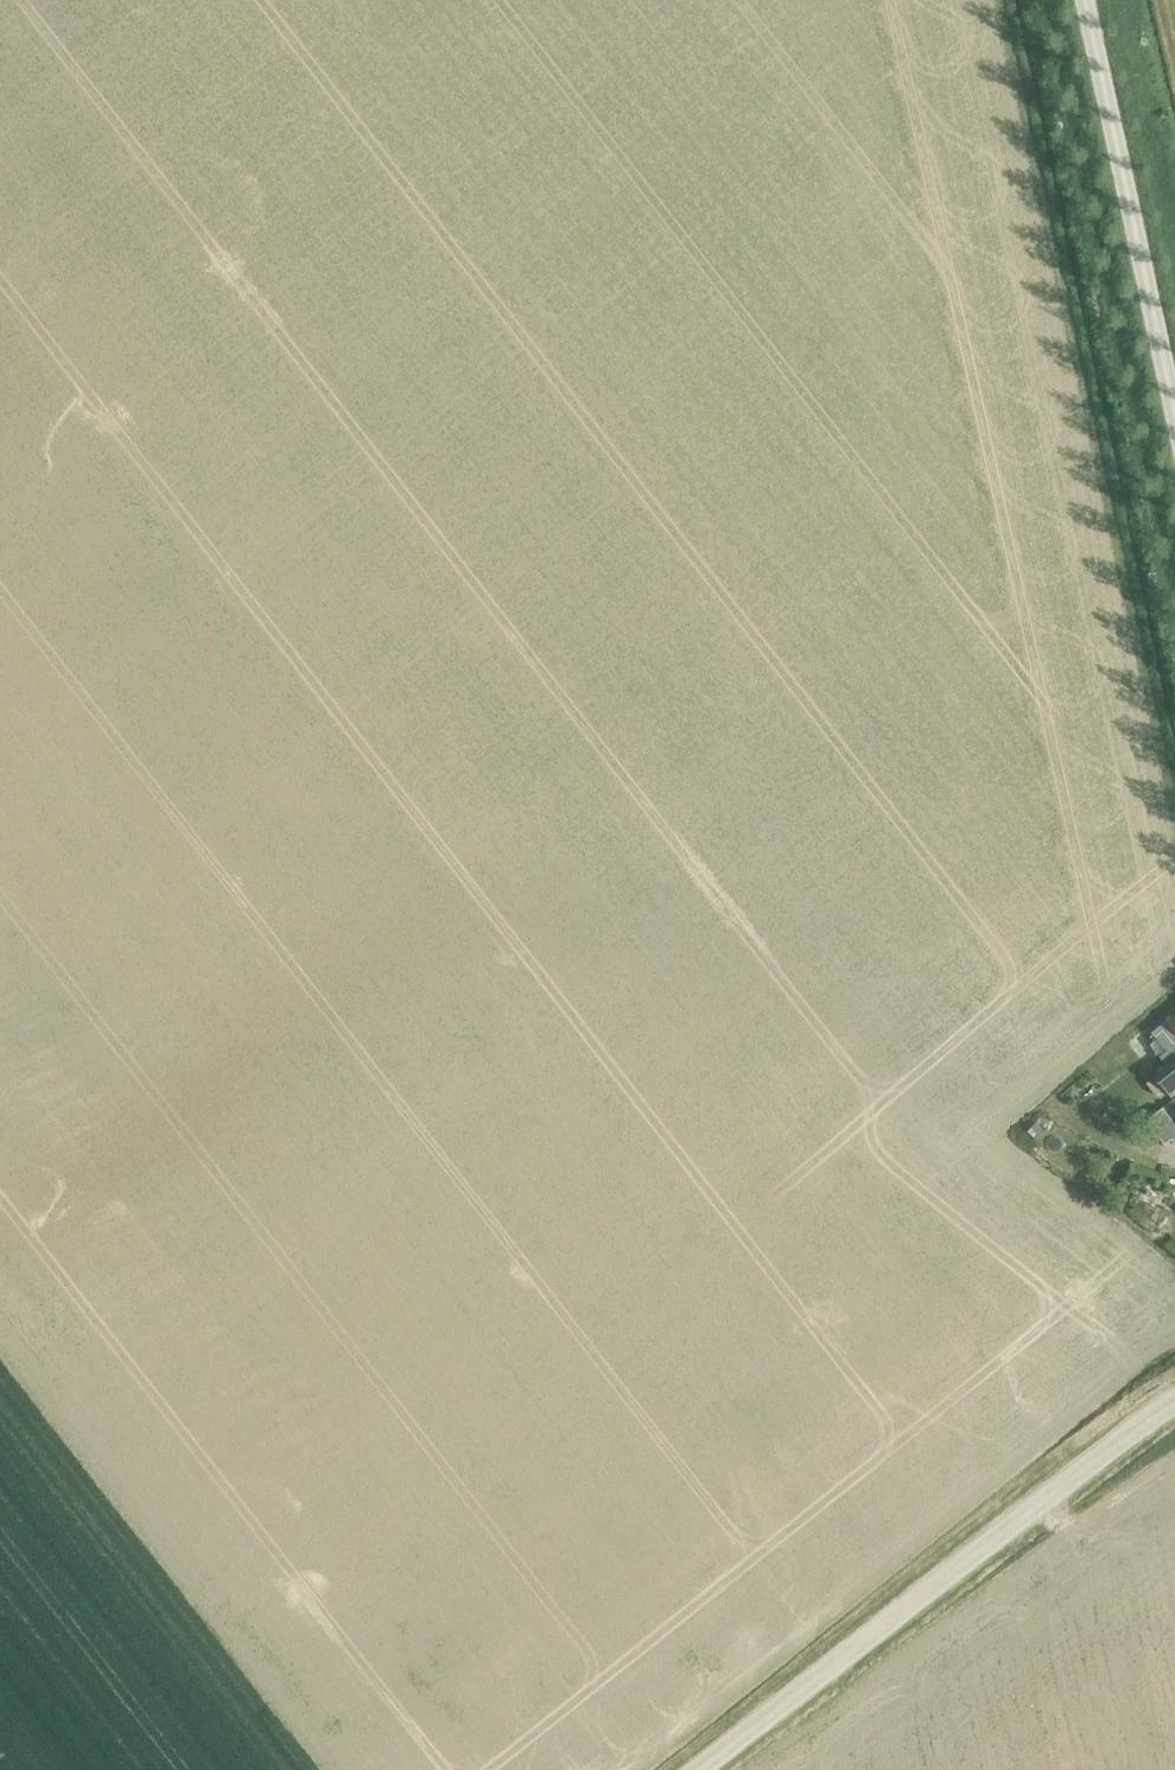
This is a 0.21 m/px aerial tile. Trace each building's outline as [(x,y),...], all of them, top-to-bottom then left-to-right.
[(1168,1052),(1174,1046),(1174,1013),(1167,1019),(1152,1031),(1167,1050),(1166,1050),(1168,1052)] [(1169,1095),(1174,1090),(1174,1060),(1154,1076),(1169,1095)] [(1174,1136),(1174,1125),(1161,1108),(1146,1120),(1165,1144),(1174,1136)] [(1045,1131),(1035,1122),(1027,1131),(1036,1139),(1045,1131)]
